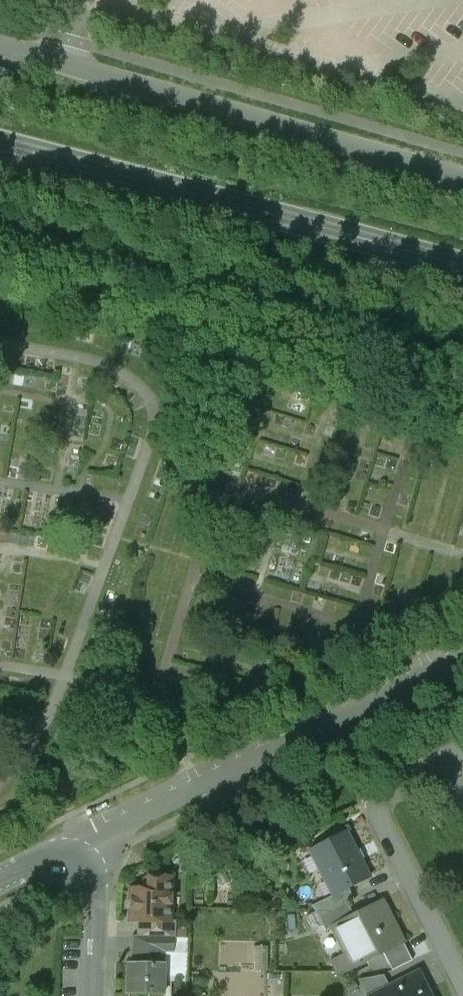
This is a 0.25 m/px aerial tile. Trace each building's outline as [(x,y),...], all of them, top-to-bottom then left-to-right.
[(252,447),(311,459),(318,424),(259,411),(252,447)] [(371,876),(347,831),(311,849),(333,895),(349,887),(371,876)] [(130,920),(138,921),(171,921),(172,878),(149,877),(149,889),(131,889),(130,920)] [(349,887),(333,895),(314,905),(327,931),(333,927),(332,926),(354,915),(348,903),(355,899),(349,887)] [(404,942),(382,900),(354,915),(332,926),(333,927),(346,952),(329,961),(338,976),(384,952),(404,942)] [(175,921),(171,921),(138,921),(138,937),(174,938),(175,921)] [(139,958),(165,959),(165,953),(174,953),(174,938),(138,937),(134,937),(133,964),(139,964),(139,958)] [(413,960),(404,942),(384,952),(393,970),(413,960)] [(139,964),(133,964),(129,964),(128,995),(164,995),(165,959),(139,958),(139,964)] [(419,971),(390,986),(369,995),(432,995),(419,971)] [(367,995),(369,995),(390,986),(384,975),(359,980),(367,995)]
